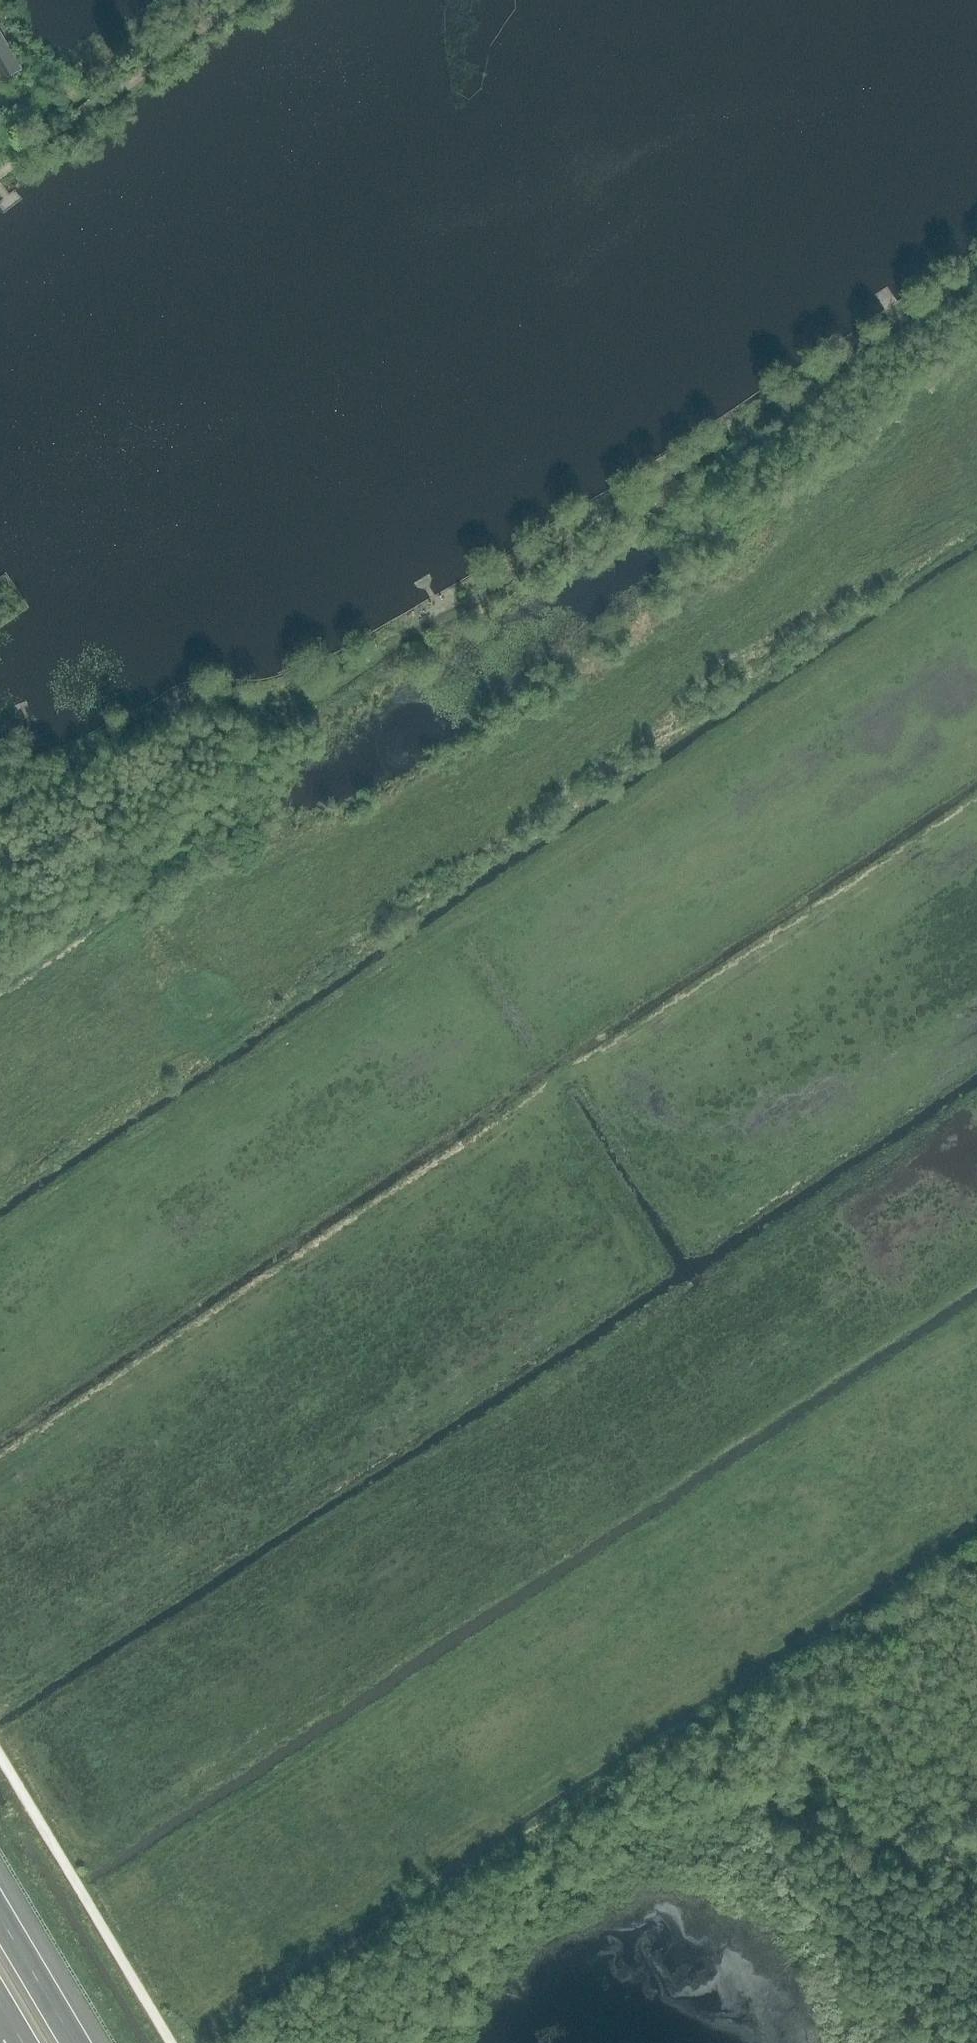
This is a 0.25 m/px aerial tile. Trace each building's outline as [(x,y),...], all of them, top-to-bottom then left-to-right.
[(0,34),(0,80),(20,69),(0,34)]
